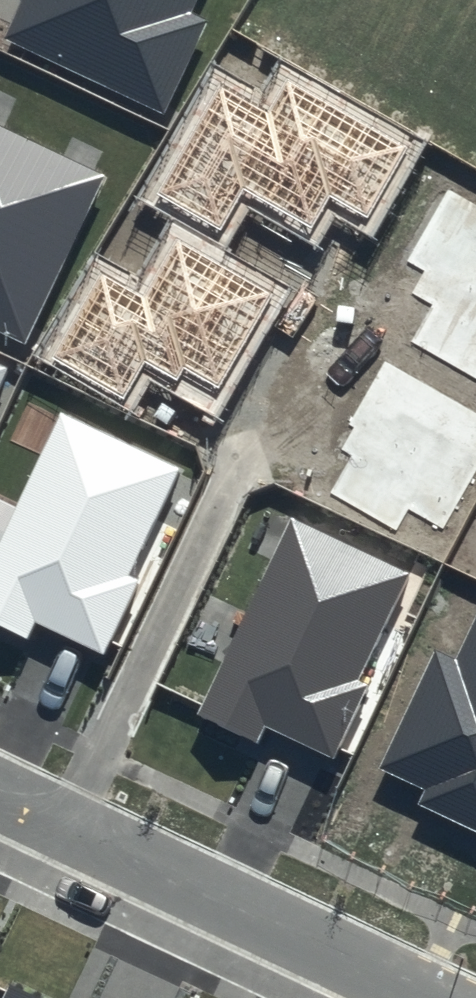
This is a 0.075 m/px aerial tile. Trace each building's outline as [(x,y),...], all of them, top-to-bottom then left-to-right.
[(6,38),(163,111),(205,20),(190,13),(196,0),(24,0),(6,38)] [(410,146),(287,77),(269,110),(218,82),(154,195),(218,231),(243,186),(313,226),(330,196),(369,218),(410,146)] [(0,125),(0,334),(25,346),(106,175),(0,125)] [(448,188),(405,262),(424,273),(412,292),(433,304),(411,342),(475,380),(475,204),(448,188)] [(272,293),(177,240),(145,296),(101,271),(50,360),(124,401),(145,364),(176,382),(184,368),(218,388),(272,293)] [(383,358),(345,424),(352,428),(339,450),(350,456),(330,491),(394,528),(407,506),(443,527),(475,470),(475,412),(383,358)] [(0,364),(0,387),(9,368),(0,364)] [(60,410),(0,534),(0,628),(27,641),(36,623),(103,655),(139,580),(129,575),(181,467),(60,410)] [(409,572),(292,516),(198,713),(258,742),(266,726),(332,757),(368,681),(359,677),(409,572)] [(456,658),(435,648),(379,769),(426,790),(419,804),(475,831),(475,616),(456,658)] [(11,981),(3,997),(47,997),(11,981)]
